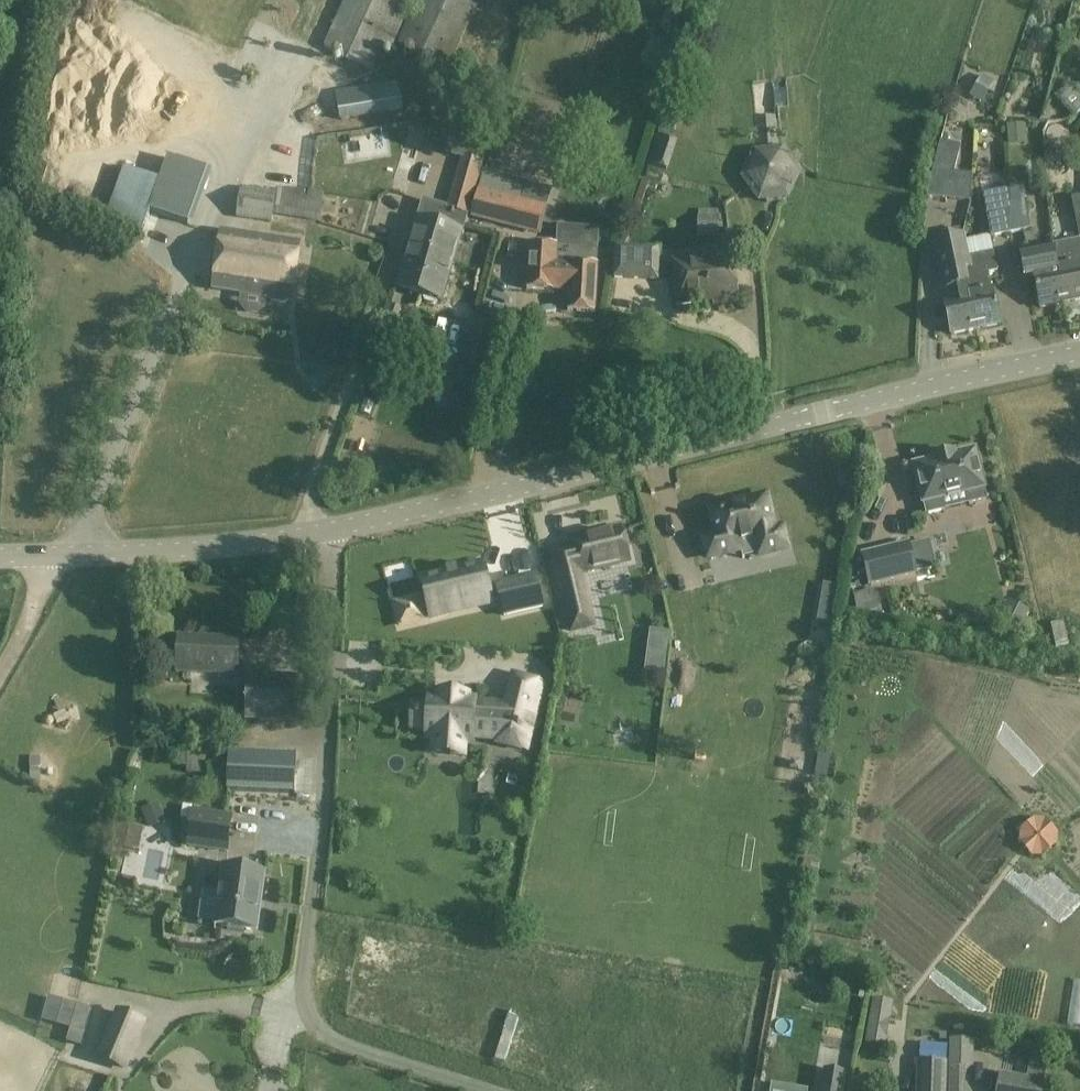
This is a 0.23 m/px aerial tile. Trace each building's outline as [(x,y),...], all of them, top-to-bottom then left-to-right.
[(324,48),(374,70),(384,47),(406,0),(345,0),(324,48)] [(398,44),(451,68),(482,0),(418,0),(398,44)] [(995,81),(982,74),(971,95),(983,102),(995,81)] [(404,110),(399,80),(338,90),(338,92),(336,92),(341,120),(404,110)] [(1070,85),(1057,96),(1076,116),(1079,112),(1079,96),(1070,85)] [(1027,144),(1026,124),(1007,125),(1009,145),(1027,144)] [(779,147),(778,128),(757,130),(758,149),(754,149),(742,176),(759,200),(789,197),(801,170),(784,146),(779,147)] [(961,146),(941,141),(933,171),(927,197),(971,201),(972,175),(954,173),(961,146)] [(213,172),(168,156),(150,210),(194,225),(213,172)] [(424,201),(407,256),(451,269),(462,231),(457,230),(462,215),(468,216),(483,163),(463,156),(448,208),(424,201)] [(1027,200),(1025,186),(982,194),(991,237),(1031,230),(1025,201),(1027,200)] [(325,193),(289,187),(288,191),(275,188),(275,193),(242,189),(236,218),(272,224),(274,214),(321,223),(325,193)] [(547,207),(478,190),(473,219),(509,228),(510,225),(541,233),(547,207)] [(1071,198),(1079,237),(1079,196),(1071,198)] [(719,217),(699,216),(699,237),(719,237),(719,217)] [(952,336),(977,331),(966,280),(975,278),(970,257),(966,235),(962,235),(960,229),(945,232),(947,239),(934,241),(944,292),(947,291),(948,300),(944,301),(952,336)] [(300,245),(223,233),(214,290),(291,302),(300,245)] [(1054,245),(1064,302),(1079,300),(1079,240),(1054,245)] [(568,312),(595,313),(598,265),(573,264),(574,250),(557,249),(557,246),(530,245),(527,290),(554,291),(554,289),(570,290),(568,312)] [(1064,302),(1054,245),(1036,248),(1038,255),(1022,257),(1026,278),(1035,277),(1041,306),(1064,302)] [(657,248),(617,247),(616,273),(657,272),(657,248)] [(966,280),(977,331),(1000,326),(990,275),(998,273),(994,252),(970,257),(975,278),(966,280)] [(713,299),(714,304),(739,302),(735,254),(715,256),(715,263),(694,265),(694,262),(673,264),(677,306),(703,303),(703,300),(713,299)] [(407,256),(398,289),(424,297),(423,300),(425,304),(433,306),(437,304),(438,301),(442,302),(451,269),(407,256)] [(499,325),(474,319),(461,366),(487,373),(499,325)] [(985,489),(975,451),(955,456),(954,453),(933,458),(934,461),(913,466),(923,504),(924,504),(927,515),(986,501),(983,490),(985,489)] [(854,485),(851,473),(837,477),(840,489),(854,485)] [(774,533),(766,499),(730,507),(730,504),(710,509),(716,536),(704,539),(708,559),(741,551),(739,543),(755,539),(759,557),(787,551),(782,531),(774,533)] [(581,573),(630,561),(622,530),(576,541),(578,548),(554,554),(563,590),(562,590),(572,632),(593,626),(581,573)] [(908,545),(862,556),(869,586),(915,575),(937,569),(930,541),(908,547),(908,545)] [(483,565),(421,580),(431,618),(492,603),(492,602),(501,600),(501,601),(505,616),(543,607),(536,577),(504,584),(502,575),(487,579),(483,565)] [(854,596),(857,613),(880,607),(877,591),(854,596)] [(1069,643),(1064,621),(1051,624),(1056,646),(1069,643)] [(240,639),(178,637),(177,673),(239,675),(240,639)] [(656,667),(655,676),(663,677),(664,668),(656,667)] [(300,677),(248,675),(246,721),(298,723),(300,677)] [(417,705),(416,728),(427,729),(427,738),(434,739),(433,748),(464,750),(465,741),(472,741),(473,724),(505,726),(505,725),(529,731),(525,747),(526,748),(539,699),(511,692),(507,706),(475,704),(475,700),(468,699),(468,698),(468,694),(437,692),(437,696),(437,697),(429,696),(429,706),(417,705)] [(177,755),(177,766),(187,766),(187,773),(205,774),(206,753),(187,753),(187,755),(177,755)] [(297,757),(229,754),(228,791),(295,794),(297,757)] [(159,803),(140,811),(149,830),(167,822),(159,803)] [(188,846),(228,852),(232,817),(193,811),(188,846)] [(1032,854),(1043,855),(1057,843),(1057,833),(1045,818),(1035,817),(1021,829),(1020,840),(1032,854)] [(264,873),(222,867),(215,924),(227,925),(227,929),(244,931),(244,928),(256,929),(257,928),(254,928),(257,900),(260,900),(264,873)] [(887,1046),(891,1000),(871,998),(867,1044),(887,1046)] [(71,1025),(86,1029),(92,1009),(77,1005),(71,1025)] [(125,1069),(146,1020),(116,1007),(95,1056),(125,1069)] [(1079,1027),(1079,1008),(1055,1007),(1054,1026),(1079,1027)] [(1028,1075),(1044,1077),(1045,1062),(1029,1060),(1028,1075)] [(918,1061),(917,1090),(946,1090),(947,1062),(918,1061)] [(949,1065),(949,1090),(966,1090),(966,1065),(949,1065)] [(827,1071),(824,1090),(844,1090),(847,1074),(827,1071)] [(1000,1072),(997,1090),(1043,1090),(1045,1080),(1000,1072)]
